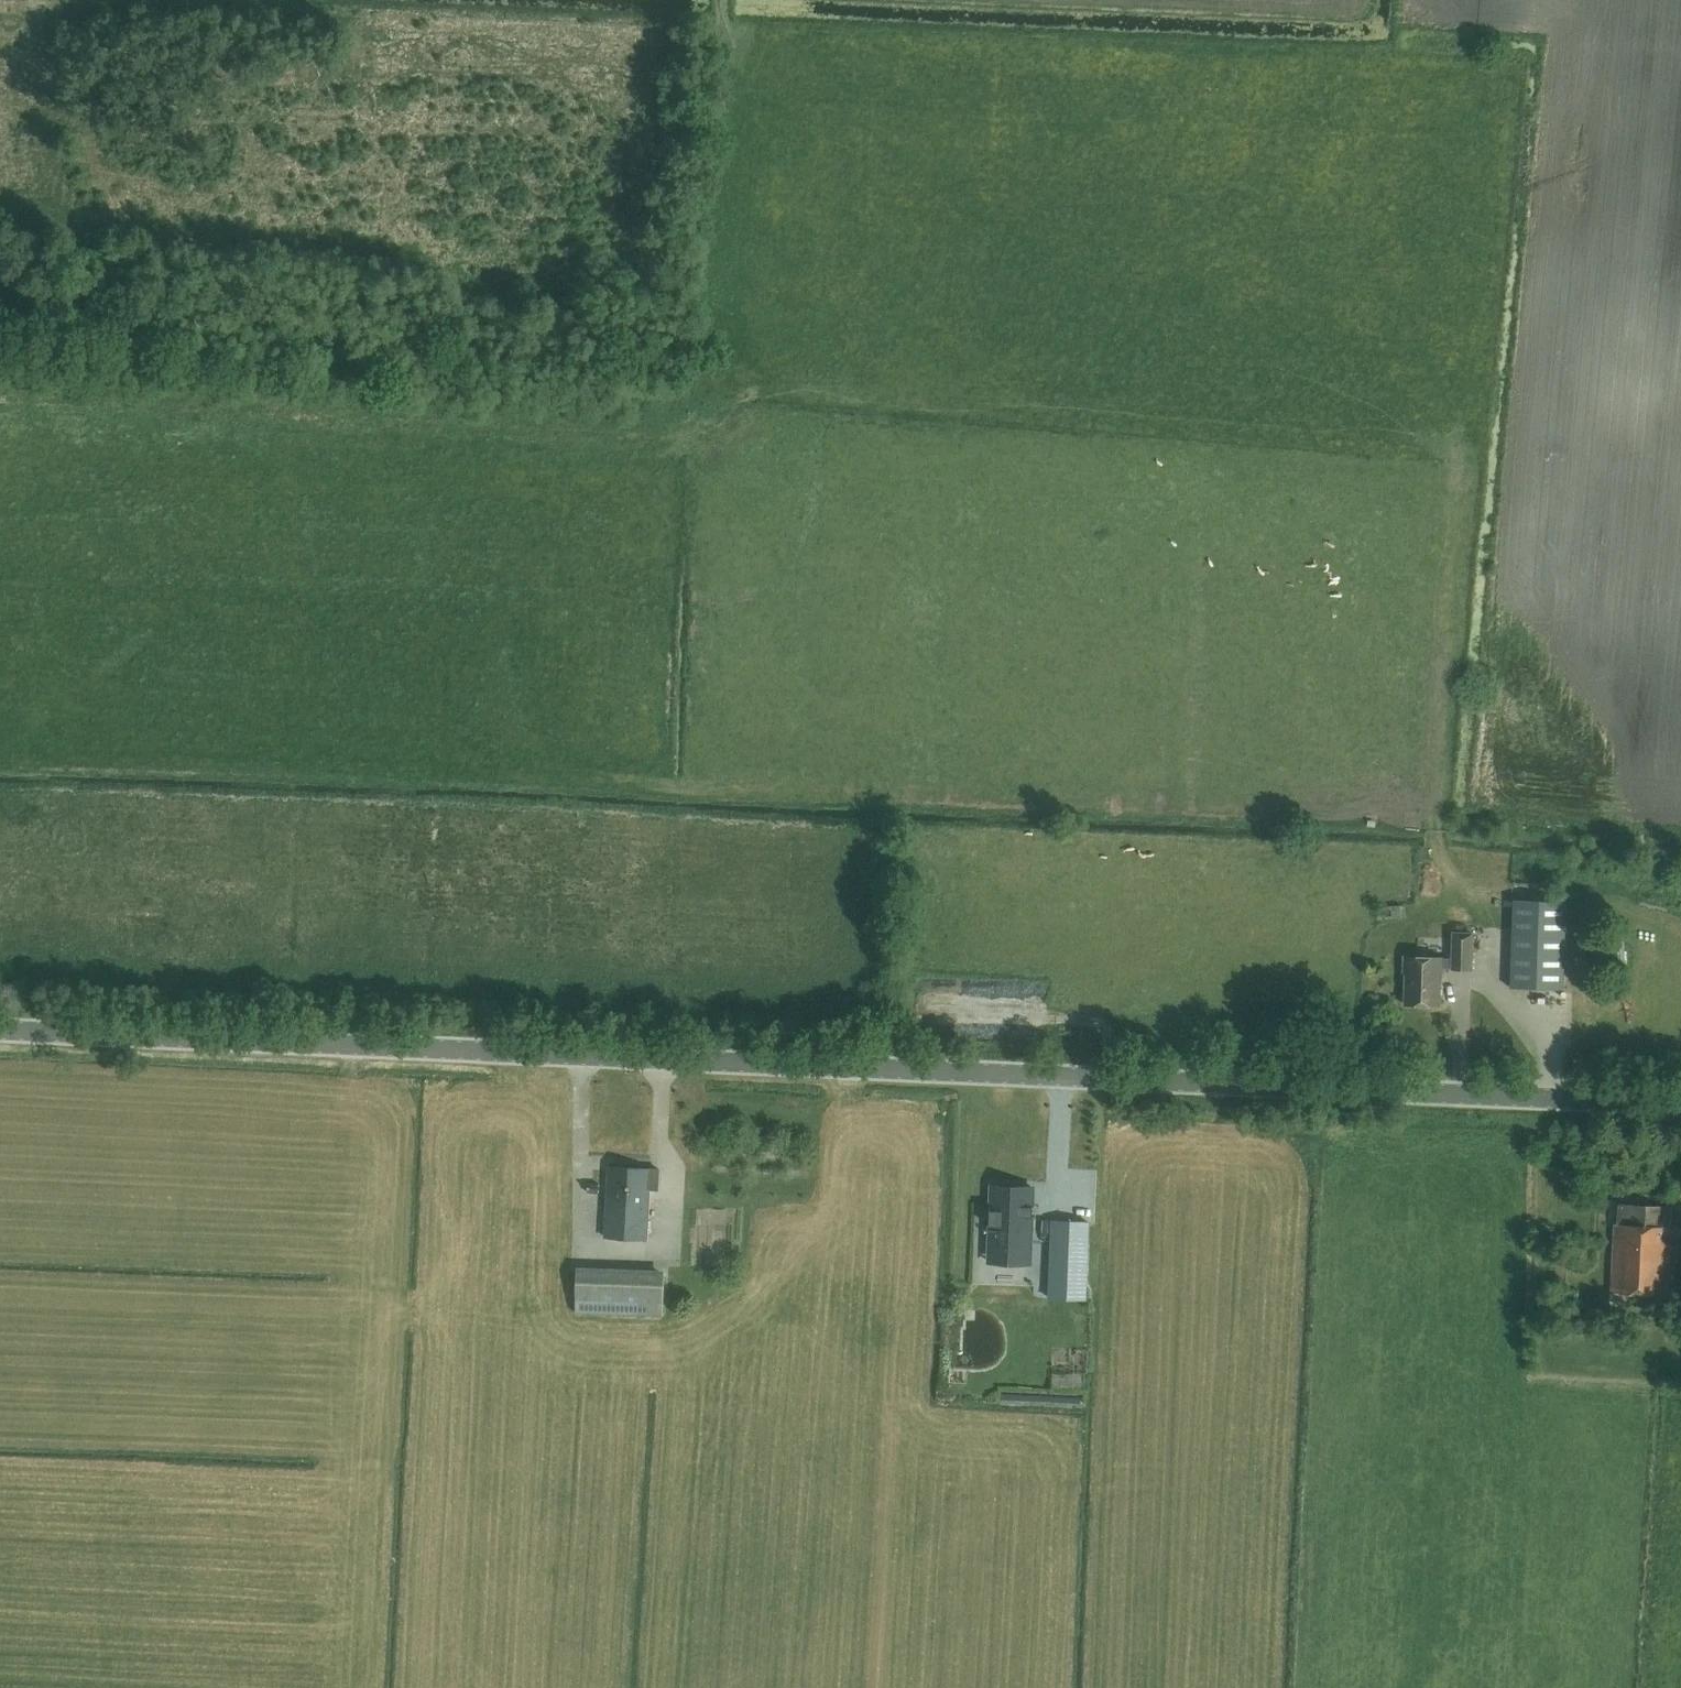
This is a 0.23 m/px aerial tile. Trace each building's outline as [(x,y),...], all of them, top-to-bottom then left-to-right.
[(1512,989),(1565,991),(1568,903),(1515,901),(1512,989)] [(1443,969),(1473,970),(1474,935),(1455,934),(1454,959),(1406,958),(1405,974),(1407,974),(1406,1005),(1442,1007),(1443,969)] [(609,1166),(605,1236),(647,1239),(651,1168),(609,1166)] [(599,1192),(599,1183),(588,1183),(588,1191),(599,1192)] [(1032,1186),(993,1185),(992,1209),(990,1209),(989,1225),(991,1225),(990,1249),(989,1262),(989,1273),(1029,1274),(1029,1264),(1031,1216),(1033,1216),(1033,1205),(1032,1205),(1032,1186)] [(1611,1291),(1667,1294),(1670,1241),(1661,1241),(1662,1226),(1670,1226),(1671,1206),(1618,1203),(1617,1225),(1615,1225),(1611,1291)] [(1050,1298),(1085,1299),(1087,1244),(1052,1242),(1050,1298)] [(665,1275),(577,1272),(575,1311),(664,1314),(665,1275)]
